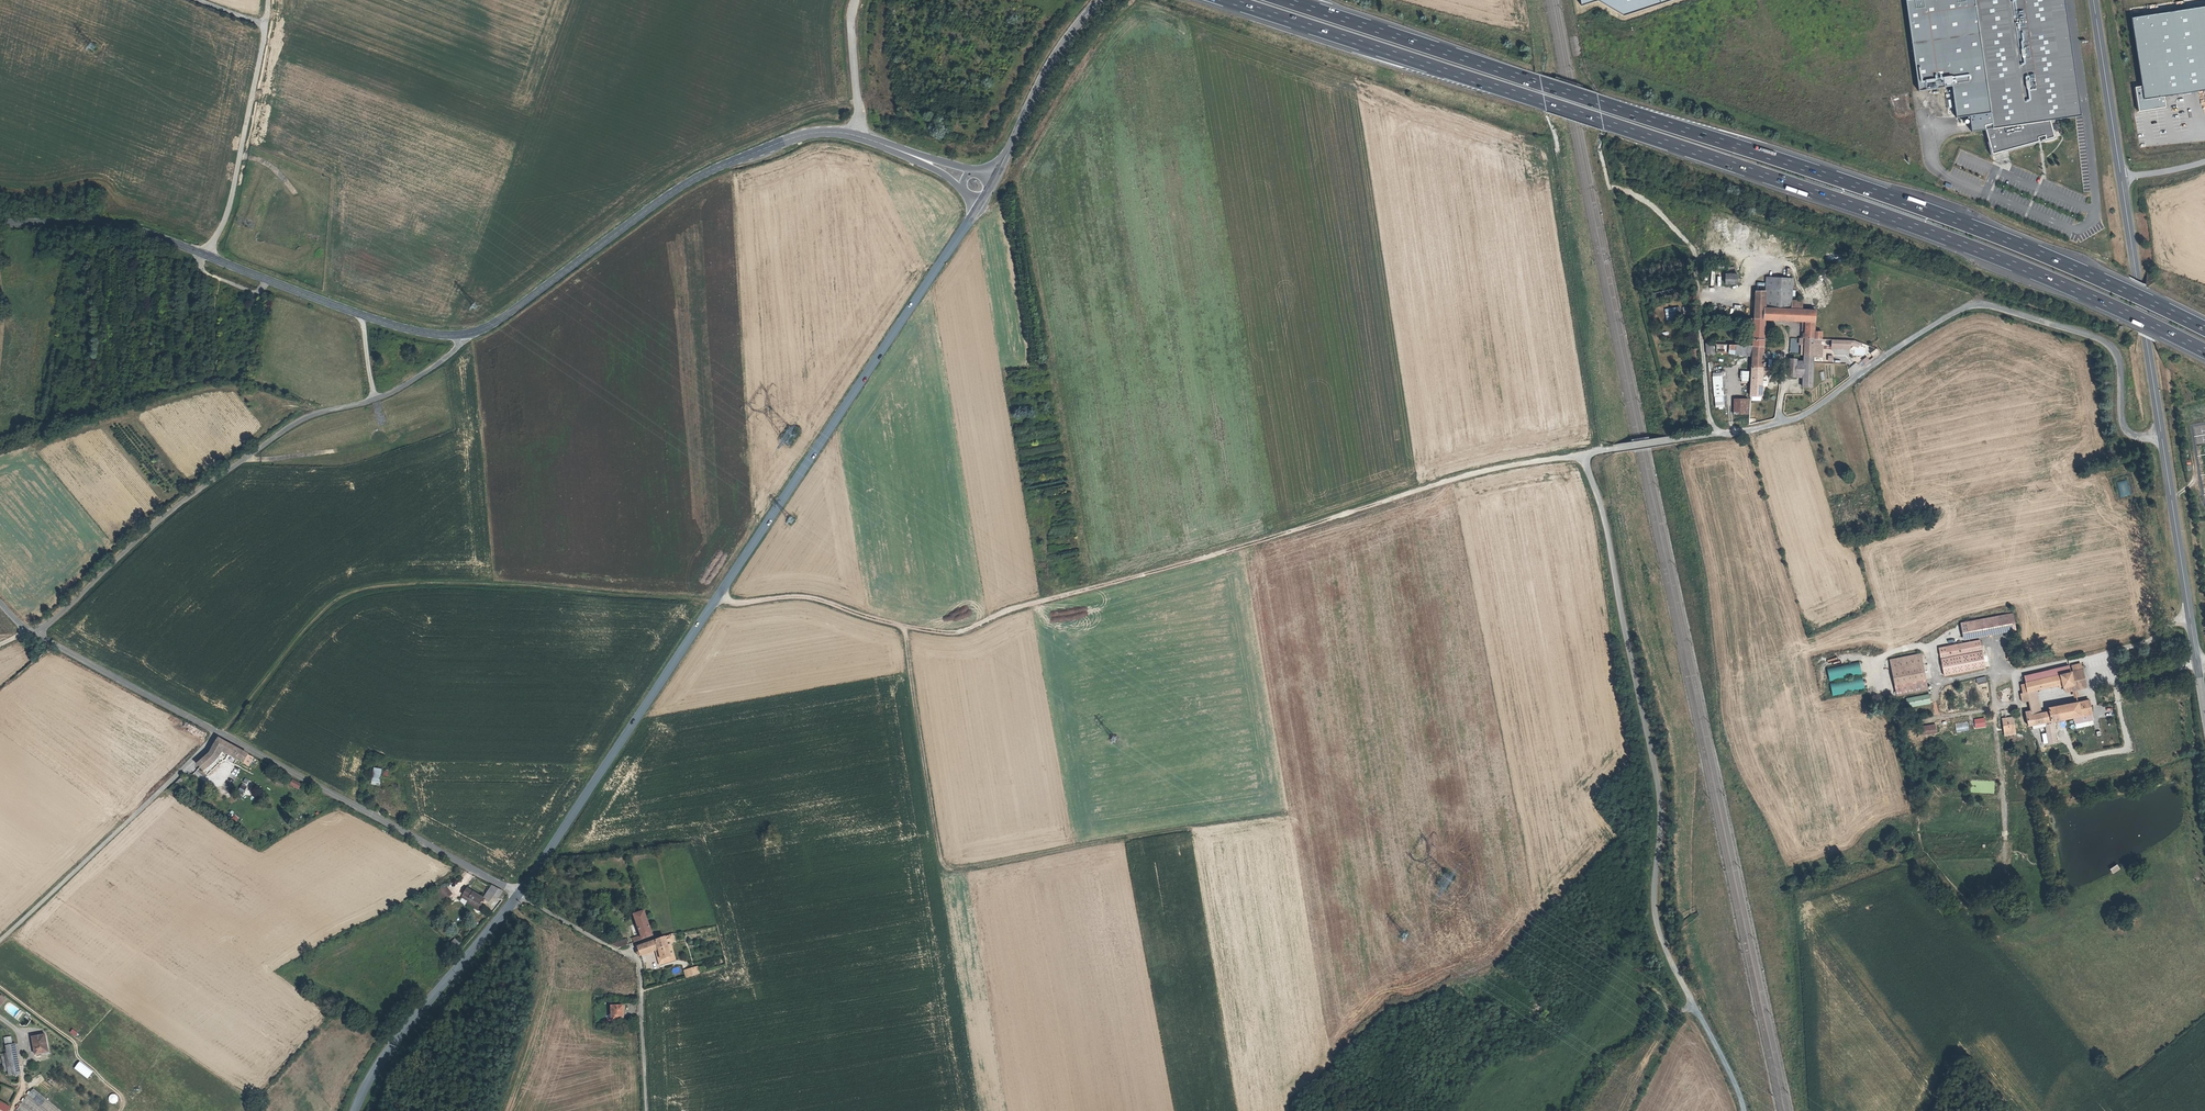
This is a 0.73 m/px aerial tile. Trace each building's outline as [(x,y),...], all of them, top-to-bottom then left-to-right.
[(1907,1),(1920,91),(1953,86),(1987,81),(1975,0),(1913,0),(1907,1)] [(2066,0),(1975,0),(1987,81),(1992,113),(1993,123),(1985,125),(1987,130),(1993,154),(2055,137),(2051,120),(2082,116),(2066,0)] [(2204,89),(2204,5),(2130,17),(2141,85),(2135,86),(2139,110),(2166,106),(2164,95),(2204,89)] [(1992,113),(1987,81),(1953,86),(1958,118),(1971,116),(1992,113)] [(1993,123),(1992,113),(1971,116),(1973,132),(1987,130),(1985,125),(1993,123)] [(1729,290),(1735,290),(1734,278),(1725,278),(1725,286),(1729,286),(1729,290)] [(1765,302),(1764,309),(1772,309),(1791,309),(1791,300),(1791,279),(1766,279),(1765,302)] [(1753,303),(1753,321),(1764,321),(1801,322),(1801,338),(1804,339),(1818,339),(1822,339),(1821,330),(1815,329),(1814,309),(1801,309),(1801,299),(1791,300),(1791,309),(1772,309),(1764,309),(1765,302),(1764,291),(1753,292),(1753,303)] [(1676,319),(1675,307),(1665,308),(1666,320),(1676,319)] [(1752,369),(1762,369),(1763,354),(1764,355),(1765,352),(1766,352),(1765,350),(1763,350),(1764,327),(1764,321),(1753,321),(1744,321),(1744,327),(1753,327),(1752,347),(1752,357),(1752,364),(1748,364),(1747,369),(1752,369)] [(1818,339),(1804,339),(1804,355),(1813,356),(1813,353),(1818,353),(1818,339)] [(1844,340),(1833,340),(1833,348),(1844,348),(1844,340)] [(1706,345),(1707,355),(1715,354),(1715,345),(1706,345)] [(1738,346),(1729,346),(1729,354),(1738,354),(1738,346)] [(1752,347),(1738,346),(1738,354),(1738,357),(1752,357),(1752,347)] [(1813,356),(1804,355),(1804,363),(1804,377),(1804,387),(1813,388),(1814,363),(1813,356)] [(1847,370),(1850,374),(1865,364),(1861,359),(1847,370)] [(1752,369),(1751,395),(1761,396),(1762,369),(1752,369)] [(1722,372),(1712,373),(1714,407),(1724,407),(1722,372)] [(1734,414),(1745,414),(1745,400),(1735,400),(1734,414)] [(2128,480),(2117,482),(2120,497),(2130,495),(2128,480)] [(2013,611),(1968,620),(1970,634),(2016,625),(2013,611)] [(1979,639),(1944,646),(1950,673),(1984,666),(1979,639)] [(1922,652),(1891,659),(1898,695),(1929,689),(1922,652)] [(1832,695),(1864,690),(1860,662),(1827,667),(1832,695)] [(2072,671),(2070,664),(2041,671),(2043,677),(2072,671)] [(2076,687),(2088,684),(2084,667),(2072,671),(2076,687)] [(2041,671),(2031,673),(2032,680),(2026,681),(2029,689),(2037,687),(2060,682),(2061,685),(2066,684),(2073,683),(2074,689),(2076,689),(2072,671),(2043,677),(2041,671)] [(2037,687),(2029,689),(2029,690),(2031,698),(2032,708),(2033,709),(2033,712),(2041,710),(2037,687)] [(2031,698),(2029,690),(2024,691),(2022,692),(2024,700),(2031,698)] [(1929,693),(1906,698),(1908,708),(1931,703),(1929,693)] [(2033,709),(2026,710),(2029,724),(2033,723),(2047,720),(2093,711),(2090,698),(2057,704),(2057,707),(2041,710),(2033,712),(2033,709)] [(2014,715),(2004,717),(2006,733),(2017,732),(2014,715)] [(1975,726),(1973,726),(1974,728),(1986,727),(1985,717),(1974,719),(1975,726)] [(1956,732),(1969,730),(1968,721),(1954,722),(1956,732)] [(1936,723),(1923,725),(1924,733),(1938,731),(1936,723)] [(244,763),(248,755),(218,739),(216,741),(213,749),(210,753),(204,753),(195,761),(198,764),(205,770),(216,760),(223,751),(244,763)] [(242,768),(244,763),(238,759),(235,764),(242,768)] [(373,767),(370,783),(379,785),(382,768),(373,767)] [(288,785),(298,789),(301,783),(291,779),(288,785)] [(242,795),(247,787),(242,783),(236,792),(242,795)] [(449,894),(443,887),(437,892),(443,899),(449,894)] [(503,893),(492,887),(487,894),(494,898),(497,900),(503,893)] [(482,906),(486,900),(484,900),(468,890),(464,895),(482,906)] [(491,903),(494,898),(487,894),(484,900),(486,900),(491,903)] [(634,914),(640,936),(633,939),(634,942),(652,936),(645,910),(634,914)] [(1696,912),(1681,923),(1684,926),(1699,916),(1696,912)] [(450,943),(456,948),(460,943),(453,938),(450,943)] [(670,957),(665,938),(638,946),(641,955),(658,950),(661,960),(670,957)] [(616,948),(628,944),(626,940),(610,945),(616,948)] [(622,1020),(622,1004),(610,1005),(610,1021),(622,1020)] [(74,1037),(78,1033),(72,1029),(69,1032),(74,1037)] [(48,1054),(45,1035),(33,1037),(36,1056),(48,1054)] [(5,1045),(7,1055),(18,1053),(16,1044),(5,1045)] [(20,1066),(18,1053),(7,1055),(9,1068),(20,1066)] [(73,1068),(87,1079),(93,1071),(79,1061),(73,1068)] [(21,1071),(20,1066),(9,1068),(10,1076),(21,1074),(20,1071),(21,1071)] [(116,1094),(108,1095),(109,1104),(117,1102),(116,1094)] [(33,1095),(21,1110),(54,1110),(33,1095)] [(0,1100),(0,1110),(7,1110),(10,1105),(0,1100)]
